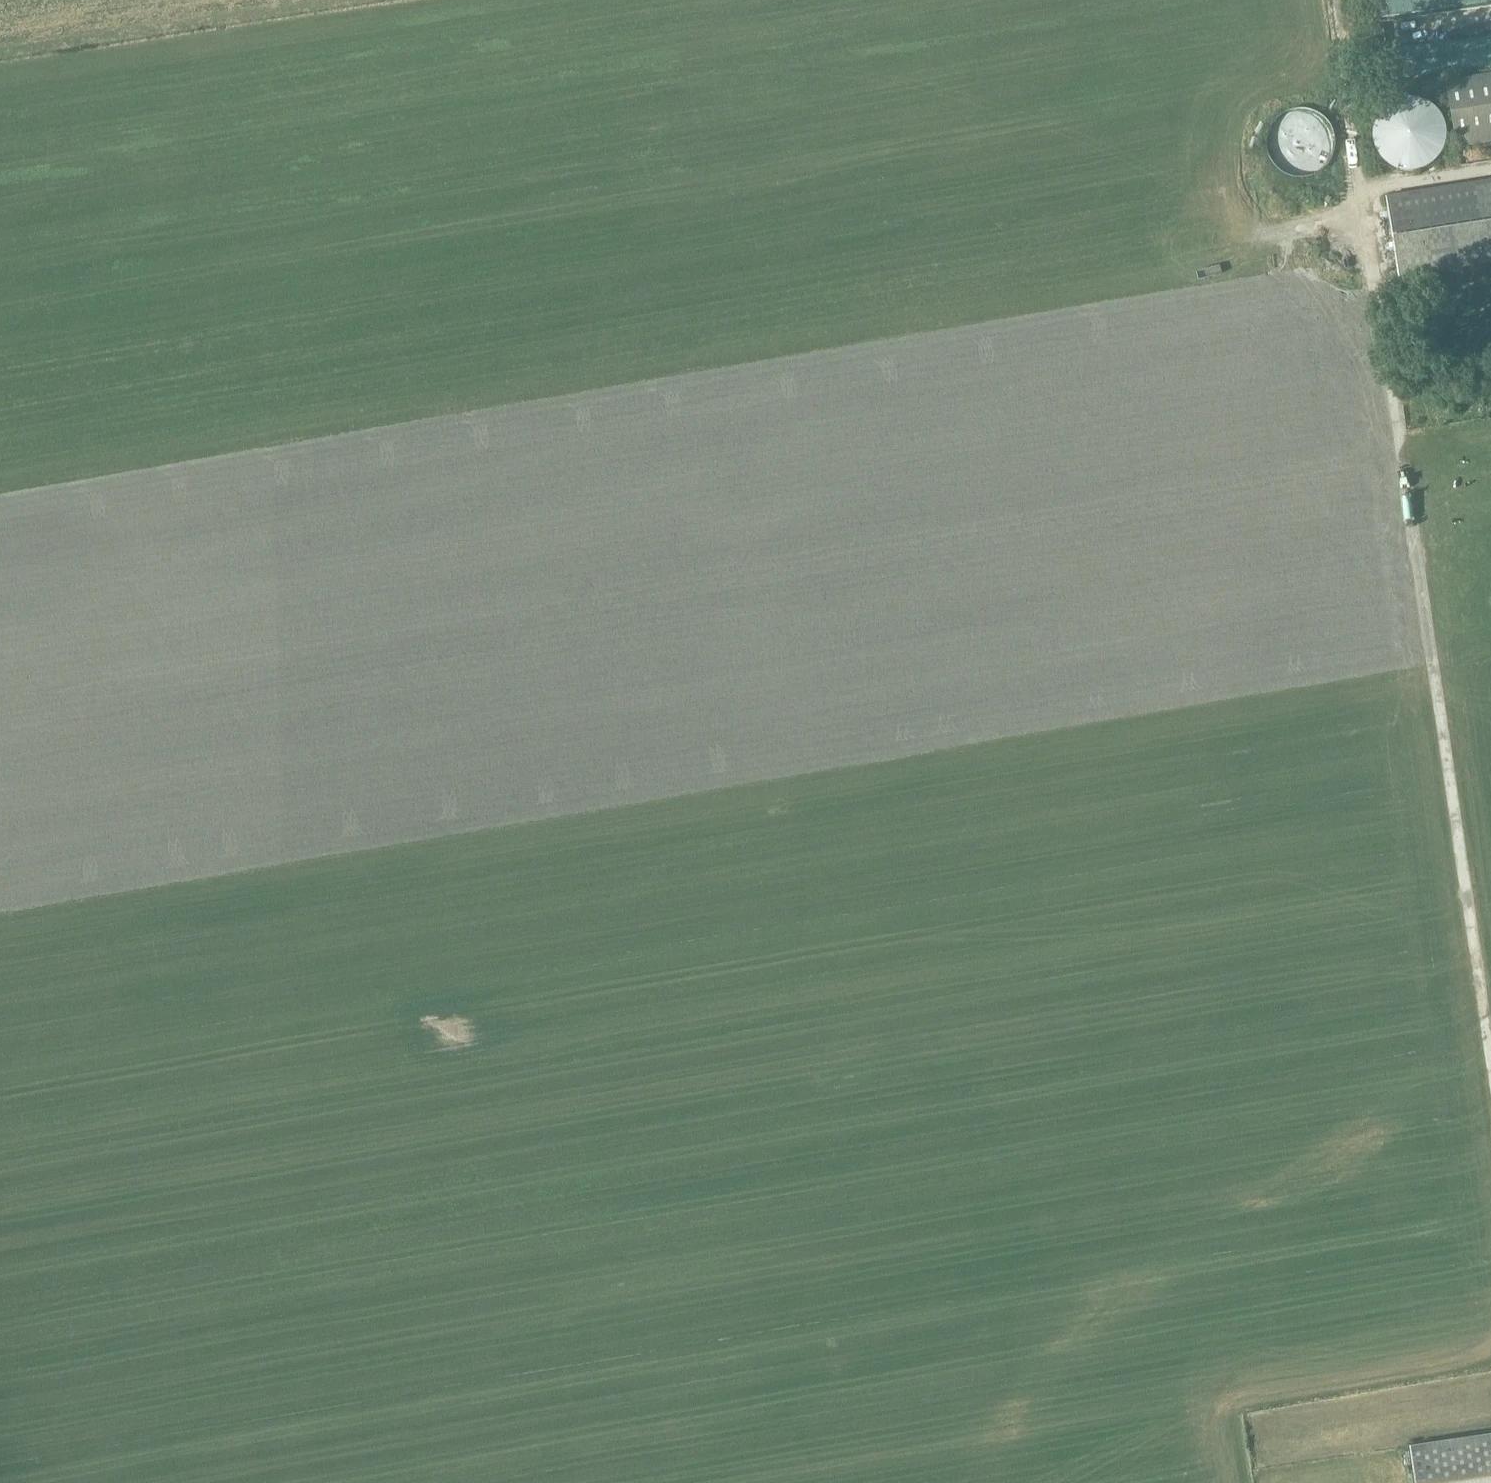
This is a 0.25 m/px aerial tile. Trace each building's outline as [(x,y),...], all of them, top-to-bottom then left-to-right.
[(1490,142),(1490,73),(1446,80),(1456,147),(1490,142)] [(1440,194),(1387,202),(1399,281),(1490,266),(1490,186),(1440,194)] [(1411,1447),(1416,1482),(1490,1482),(1490,1435),(1411,1447)]
